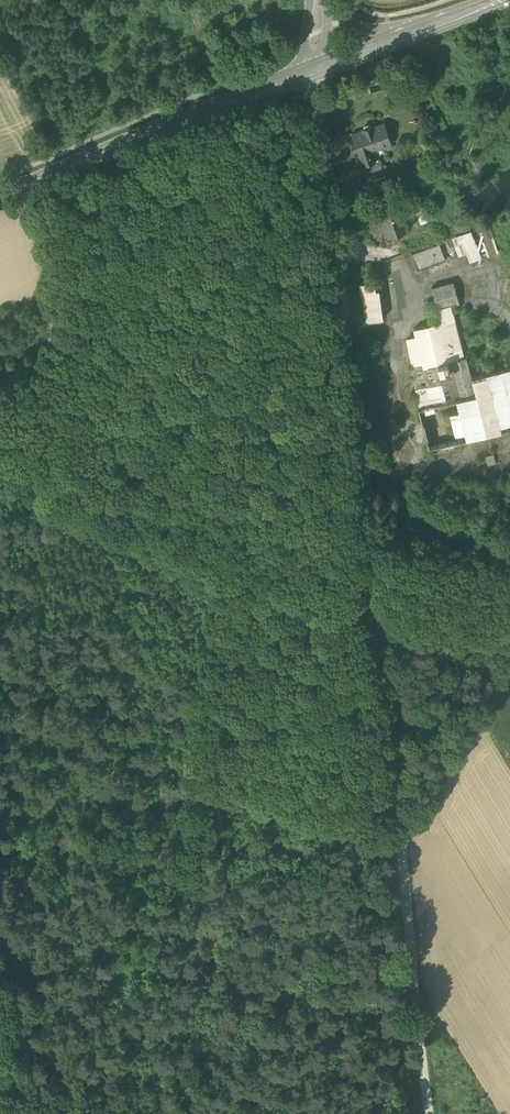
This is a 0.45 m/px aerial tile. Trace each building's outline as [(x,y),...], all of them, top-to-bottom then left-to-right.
[(383,81),(368,85),(370,91),(384,87),(383,81)] [(352,134),(362,165),(366,164),(371,162),(371,161),(369,154),(372,153),(371,151),(391,144),(383,123),(373,127),(372,126),(362,129),(362,130),(352,134)] [(366,164),(368,171),(381,167),(378,159),(371,161),(371,162),(366,164)] [(375,191),(377,197),(391,192),(388,185),(385,176),(372,181),(375,191)] [(379,213),(388,238),(406,231),(397,206),(379,213)] [(486,255),(500,251),(492,224),(461,233),(469,261),(486,256),(486,255)] [(418,270),(445,260),(439,243),(411,253),(418,270)] [(360,282),(365,321),(382,318),(378,288),(376,288),(374,280),(360,282)] [(432,287),(438,308),(451,304),(459,302),(453,281),(432,287)] [(438,308),(441,321),(455,317),(451,304),(438,308)] [(413,373),(418,408),(476,393),(471,374),(466,353),(464,354),(455,317),(441,321),(414,328),(416,336),(407,339),(413,373)] [(471,374),(476,393),(418,408),(428,447),(441,444),(509,426),(509,363),(471,374)] [(496,463),(494,456),(486,458),(488,465),(496,463)]
